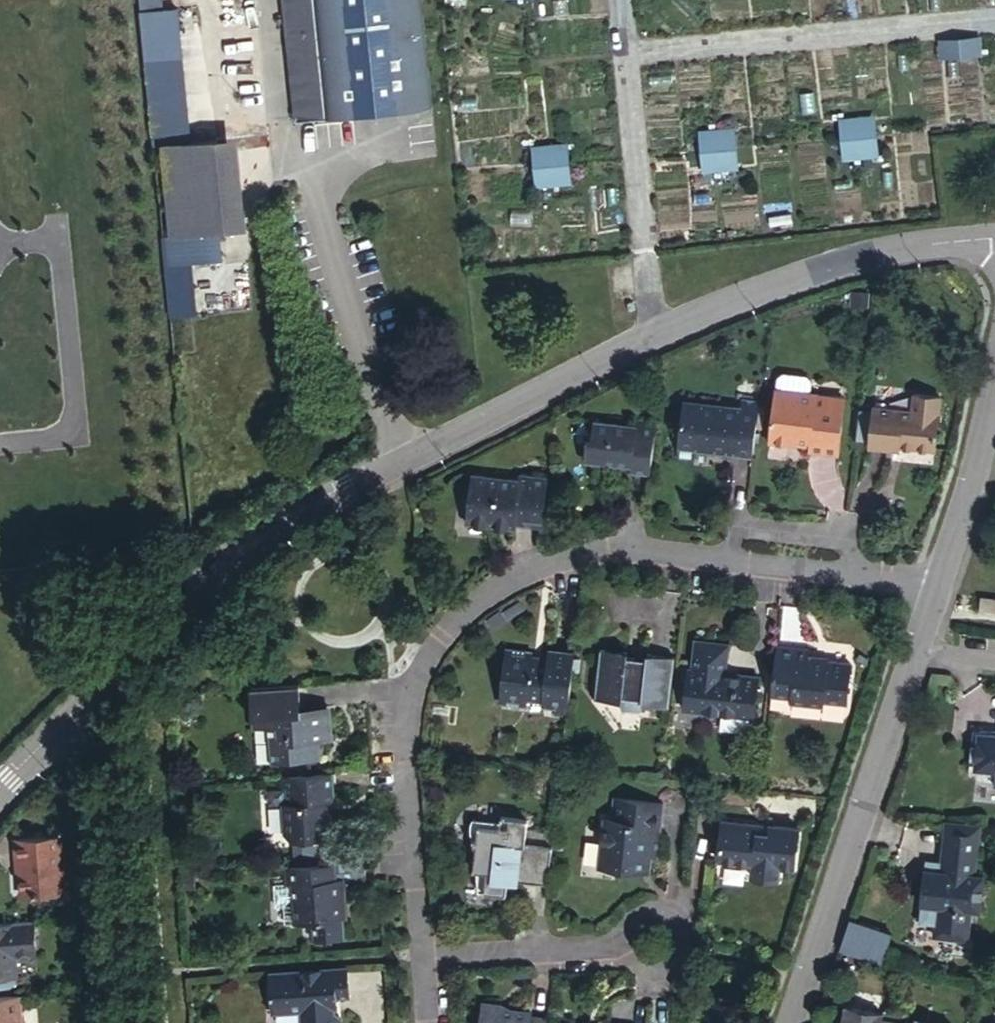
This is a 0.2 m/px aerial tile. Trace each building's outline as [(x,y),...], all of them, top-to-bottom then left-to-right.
[(145,19),(165,17),(164,0),(142,0),(145,19)] [(286,130),(429,116),(418,0),(273,0),(286,130)] [(181,15),(145,19),(156,153),(164,152),(193,149),(181,15)] [(981,34),(943,37),(945,57),(984,53),(981,34)] [(879,114),(842,118),(846,156),(882,152),(879,114)] [(736,126),(701,130),(706,170),(741,166),(736,126)] [(569,141),(536,145),(540,185),(573,182),(569,141)] [(237,145),(164,152),(173,244),(225,238),(246,236),(237,145)] [(225,238),(173,244),(176,272),(228,266),(225,238)] [(812,438),(811,443),(810,450),(830,452),(837,397),(818,394),(819,389),(776,384),(770,439),(795,442),(797,436),(812,438)] [(735,449),(754,451),(760,397),(740,395),(738,403),(683,397),(675,452),(694,454),(695,444),(696,438),(708,440),(707,445),(727,448),(728,442),(736,443),(735,449)] [(889,442),(900,442),(935,447),(940,410),(875,402),(869,446),(888,448),(889,442)] [(630,467),(651,469),(657,417),(634,413),(633,419),(592,414),(591,427),(584,426),(582,444),(592,456),(610,458),(616,453),(621,460),(631,461),(630,467)] [(889,442),(888,448),(899,450),(900,442),(889,442)] [(581,455),(592,456),(582,444),(581,455)] [(528,472),(549,475),(549,468),(529,465),(528,472)] [(516,520),(543,524),(549,475),(528,472),(516,471),(515,477),(473,471),(467,520),(496,524),(496,518),(507,520),(506,526),(515,527),(516,520)] [(982,598),(980,612),(994,613),(994,599),(982,598)] [(683,706),(754,714),(758,673),(724,670),(727,639),(696,636),(693,667),(688,666),(683,706)] [(777,644),(772,693),(794,695),(794,701),(825,705),(825,699),(849,702),(853,663),(831,660),(811,658),(812,653),(812,648),(777,644)] [(556,707),(568,708),(575,654),(549,650),(548,653),(548,658),(529,657),(530,651),(531,649),(506,646),(500,702),(524,705),(525,698),(543,700),(543,706),(556,707)] [(670,706),(675,658),(648,654),(647,660),(627,658),(629,652),(601,649),(595,698),(623,701),(623,695),(643,697),(642,703),(670,706)] [(299,711),(298,685),(252,688),(254,716),(268,715),(269,727),(272,764),(321,761),(321,756),(324,754),(324,746),(319,743),(319,739),(330,738),(327,709),(299,711)] [(568,715),(568,708),(556,707),(555,714),(568,715)] [(268,715),(254,716),(255,728),(269,727),(268,715)] [(977,734),(974,769),(994,771),(993,786),(994,786),(994,736),(977,734)] [(329,772),(285,775),(286,786),(287,801),(282,801),(284,831),(293,838),(329,836),(326,799),(331,795),(329,772)] [(286,786),(285,775),(272,776),(273,787),(286,786)] [(643,856),(650,857),(655,857),(662,801),(619,797),(616,817),(612,816),(604,816),(598,865),(642,870),(643,856)] [(518,877),(548,880),(554,830),(527,827),(528,816),(503,813),(502,818),(501,824),(479,822),(475,848),(476,849),(474,866),(477,868),(479,890),(503,892),(505,871),(518,873),(518,877)] [(474,839),(475,848),(479,822),(501,824),(502,818),(475,816),(472,817),(470,823),(471,829),(474,839)] [(778,866),(793,869),(798,827),(770,824),(769,826),(723,820),(719,860),(750,864),(748,877),(776,880),(778,866)] [(945,824),(944,833),(977,835),(978,826),(945,824)] [(977,835),(944,833),(940,864),(939,873),(923,871),(917,923),(933,925),(932,937),(965,941),(968,910),(978,911),(981,878),(972,877),(977,835)] [(14,859),(15,874),(17,898),(57,895),(53,837),(8,841),(9,859),(14,859)] [(643,856),(642,870),(649,871),(650,857),(643,856)] [(924,862),(923,871),(939,873),(940,864),(924,862)] [(331,879),(330,863),(282,866),(284,886),(289,886),(292,924),(311,923),(312,944),(341,942),(339,918),(335,878),(331,879)] [(508,876),(518,877),(518,873),(505,871),(503,892),(507,893),(508,876)] [(335,878),(339,918),(344,917),(342,879),(335,878)] [(849,913),(839,946),(881,958),(891,925),(849,913)] [(0,923),(0,978),(15,977),(14,966),(34,964),(31,921),(0,923)] [(348,967),(268,973),(269,998),(273,998),(274,1010),(300,1008),(301,1022),(335,1022),(334,1010),(332,1008),(329,1005),(329,998),(339,998),(351,997),(348,967)] [(0,996),(0,1022),(17,1022),(15,994),(0,996)] [(329,1005),(332,1008),(339,1008),(339,998),(329,998),(329,1005)] [(550,1019),(532,1017),(533,1010),(500,1007),(500,1003),(481,1001),(478,1022),(550,1022),(550,1019)] [(883,1022),(884,1016),(844,1009),(841,1022),(891,1022),(883,1022)]
